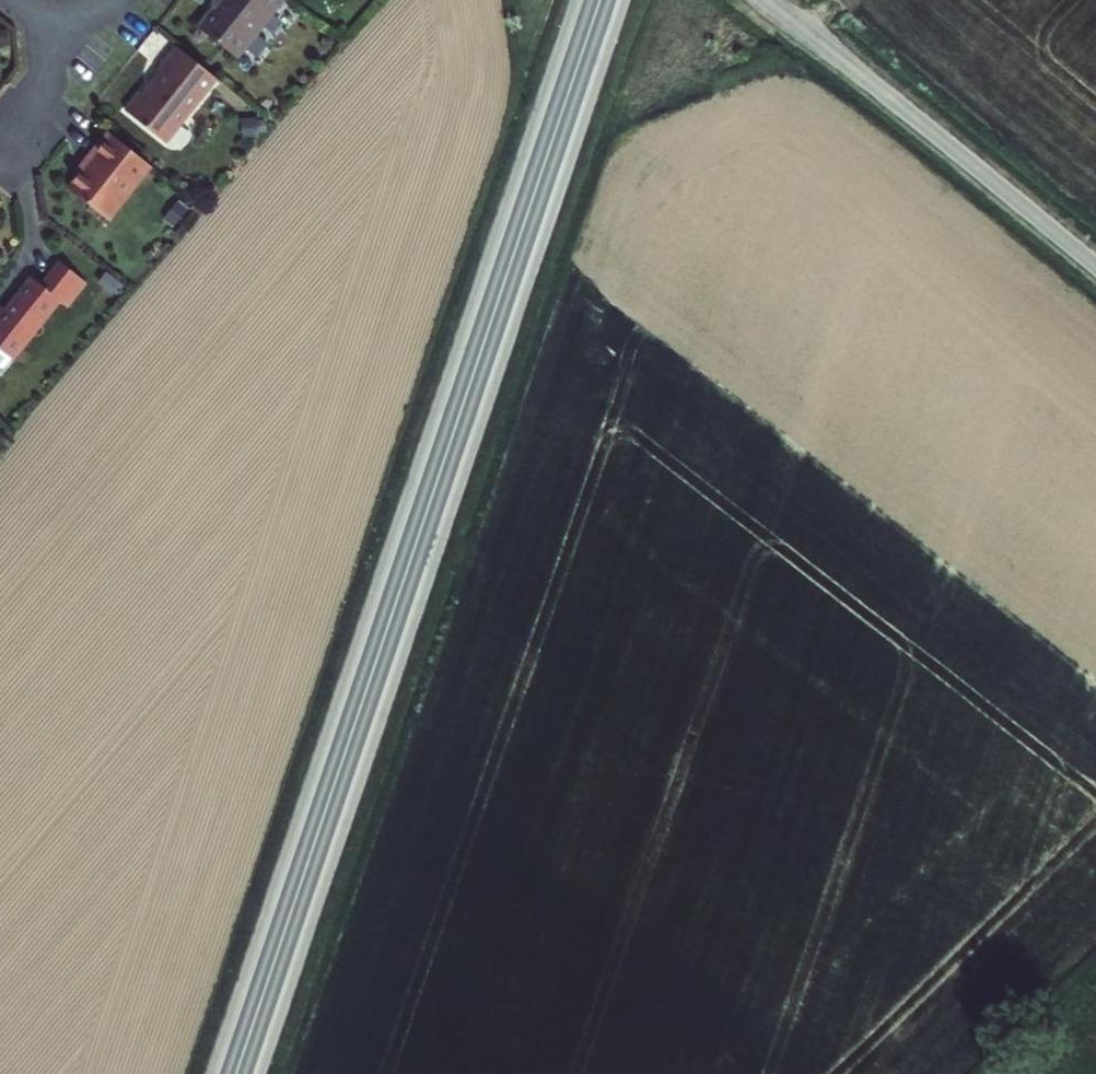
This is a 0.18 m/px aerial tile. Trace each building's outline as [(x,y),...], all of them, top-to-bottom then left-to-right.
[(203,7),(241,37),(271,0),(208,0),(203,7)] [(131,91),(173,123),(220,59),(180,27),(161,51),(166,55),(148,77),(145,74),(131,91)] [(95,137),(100,141),(76,171),(117,202),(157,150),(112,115),(95,137)] [(3,352),(11,351),(19,342),(21,344),(67,285),(74,291),(93,266),(65,244),(47,267),(38,260),(11,294),(6,290),(0,297),(0,349),(3,352)]
